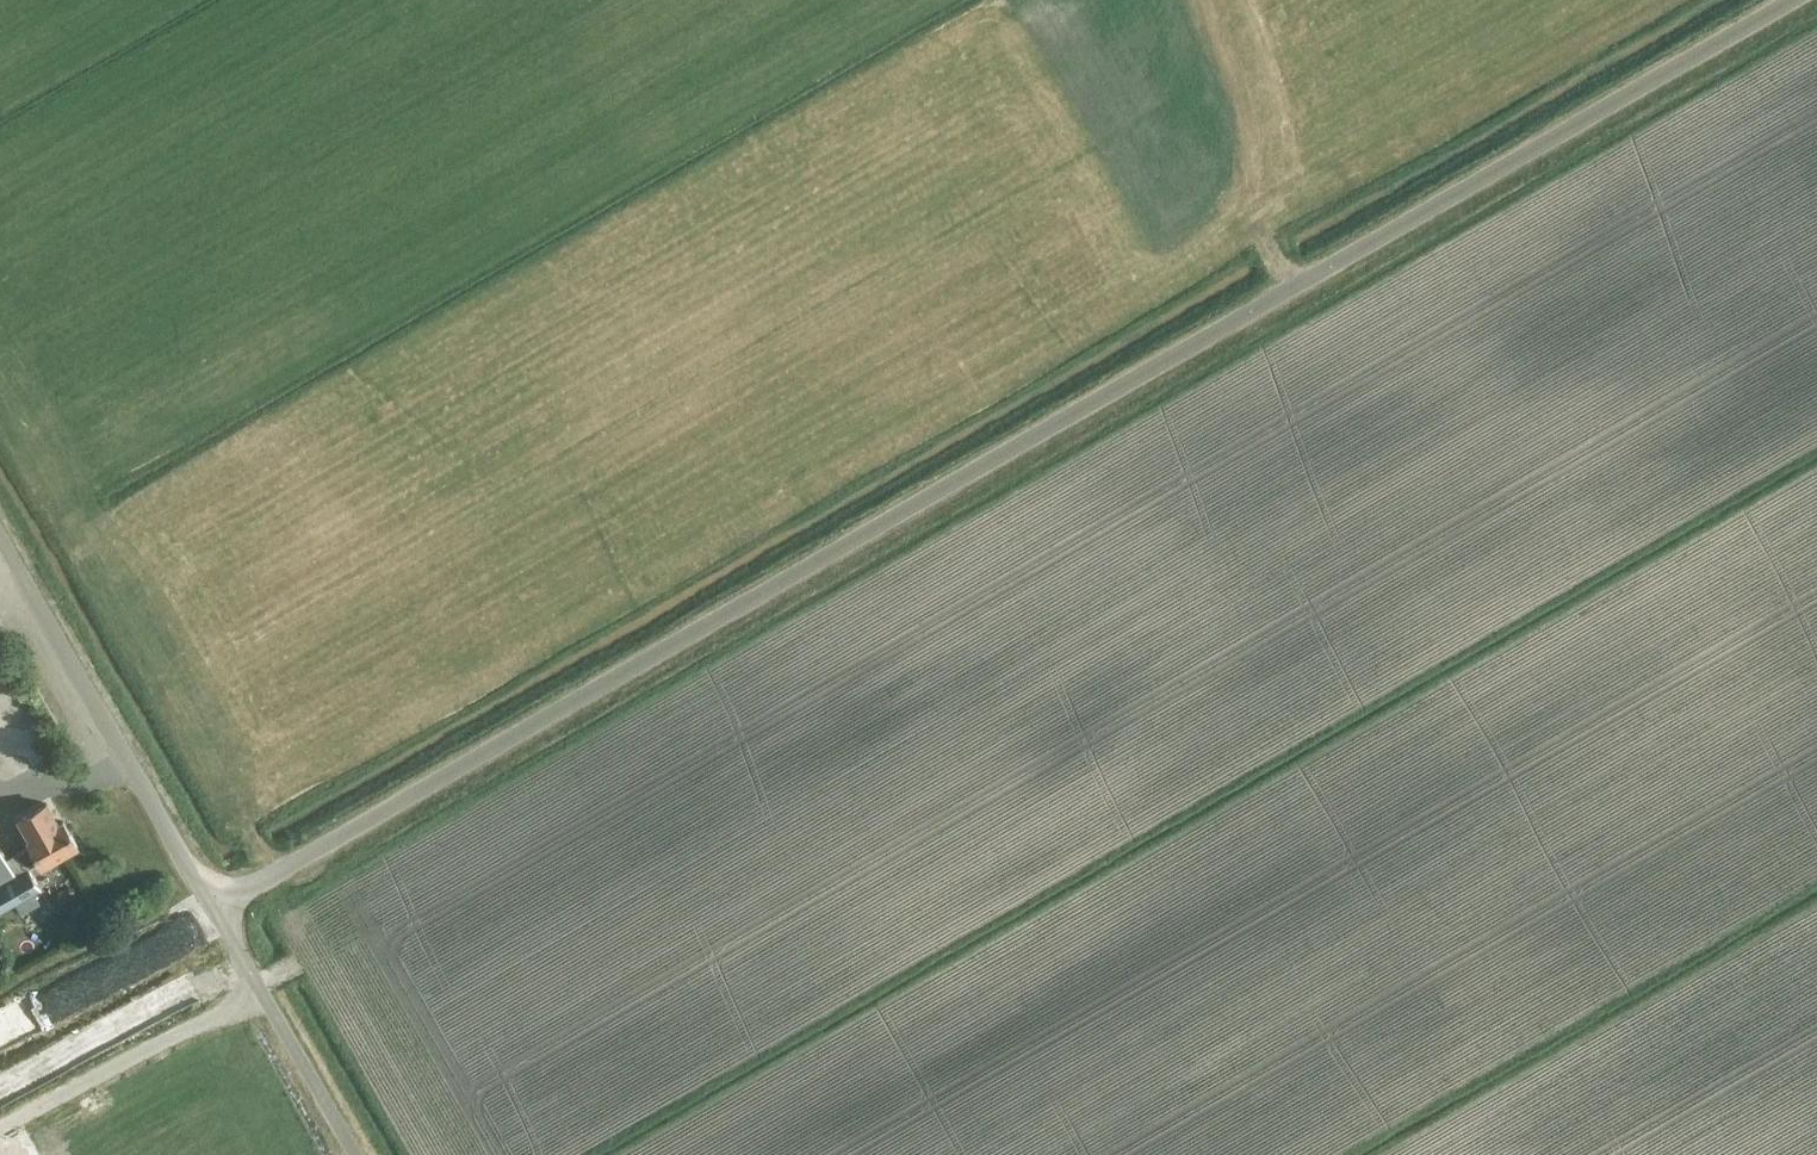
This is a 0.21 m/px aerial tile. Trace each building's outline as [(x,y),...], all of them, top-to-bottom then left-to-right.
[(39,889),(29,869),(39,864),(41,867),(76,847),(62,821),(57,824),(45,803),(17,819),(30,840),(26,841),(29,846),(6,859),(0,848),(0,911),(39,889)] [(52,991),(40,994),(46,1017),(58,1014),(52,991)] [(42,1079),(103,1045),(90,1021),(28,1055),(42,1079)]
